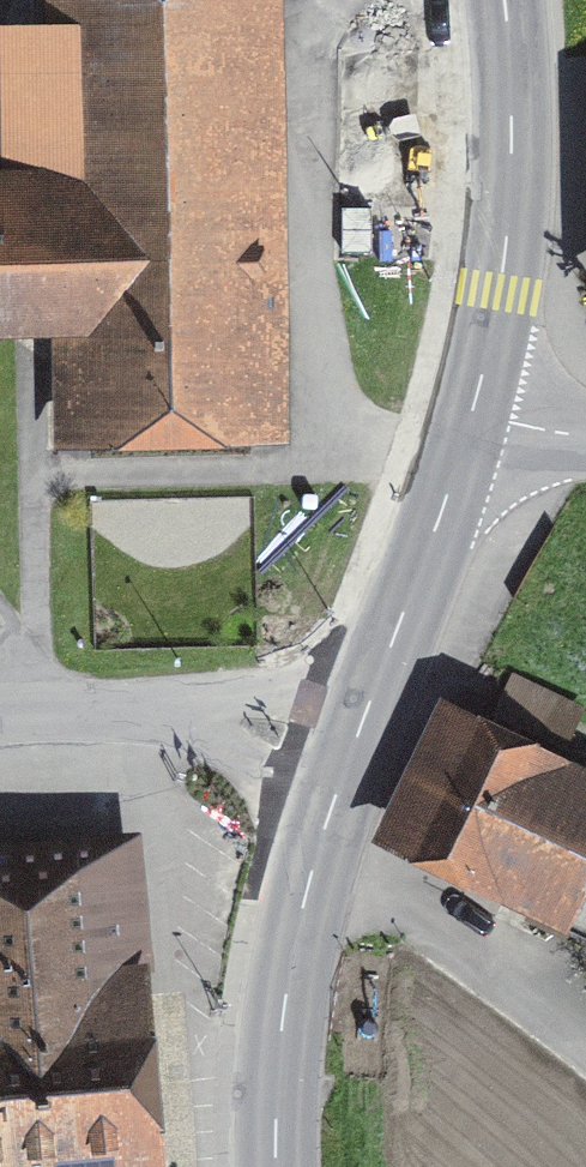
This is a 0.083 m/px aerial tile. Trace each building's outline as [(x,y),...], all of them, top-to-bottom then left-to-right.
[(251,418),(245,0),(80,0),(84,186),(0,188),(0,289),(86,289),(88,422),(251,418)] [(585,922),(585,787),(456,724),(403,835),(585,922)] [(111,862),(0,872),(0,1166),(138,1166),(139,1166),(111,862)]
